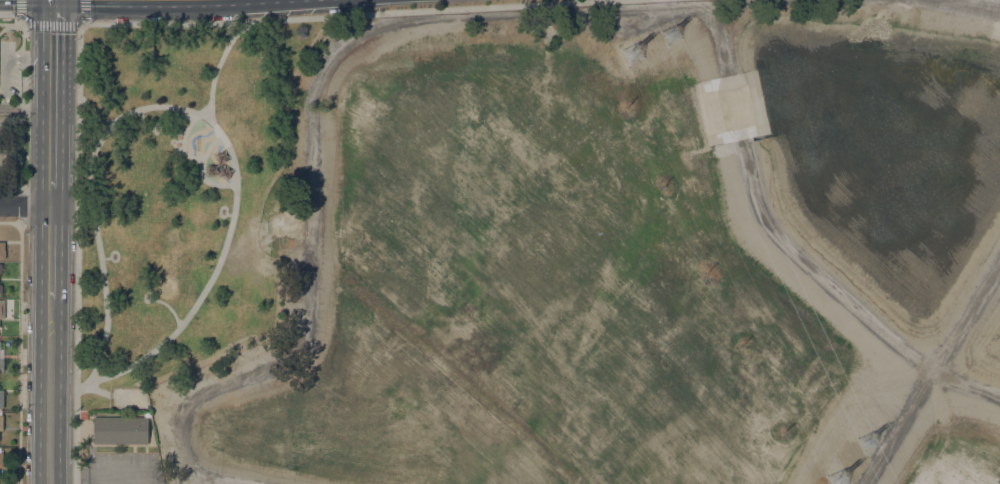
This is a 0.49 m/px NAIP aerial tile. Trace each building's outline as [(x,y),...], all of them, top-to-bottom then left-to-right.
[(148,416),(148,443),(93,443),(94,441),(94,419),(94,416),(148,416)]
